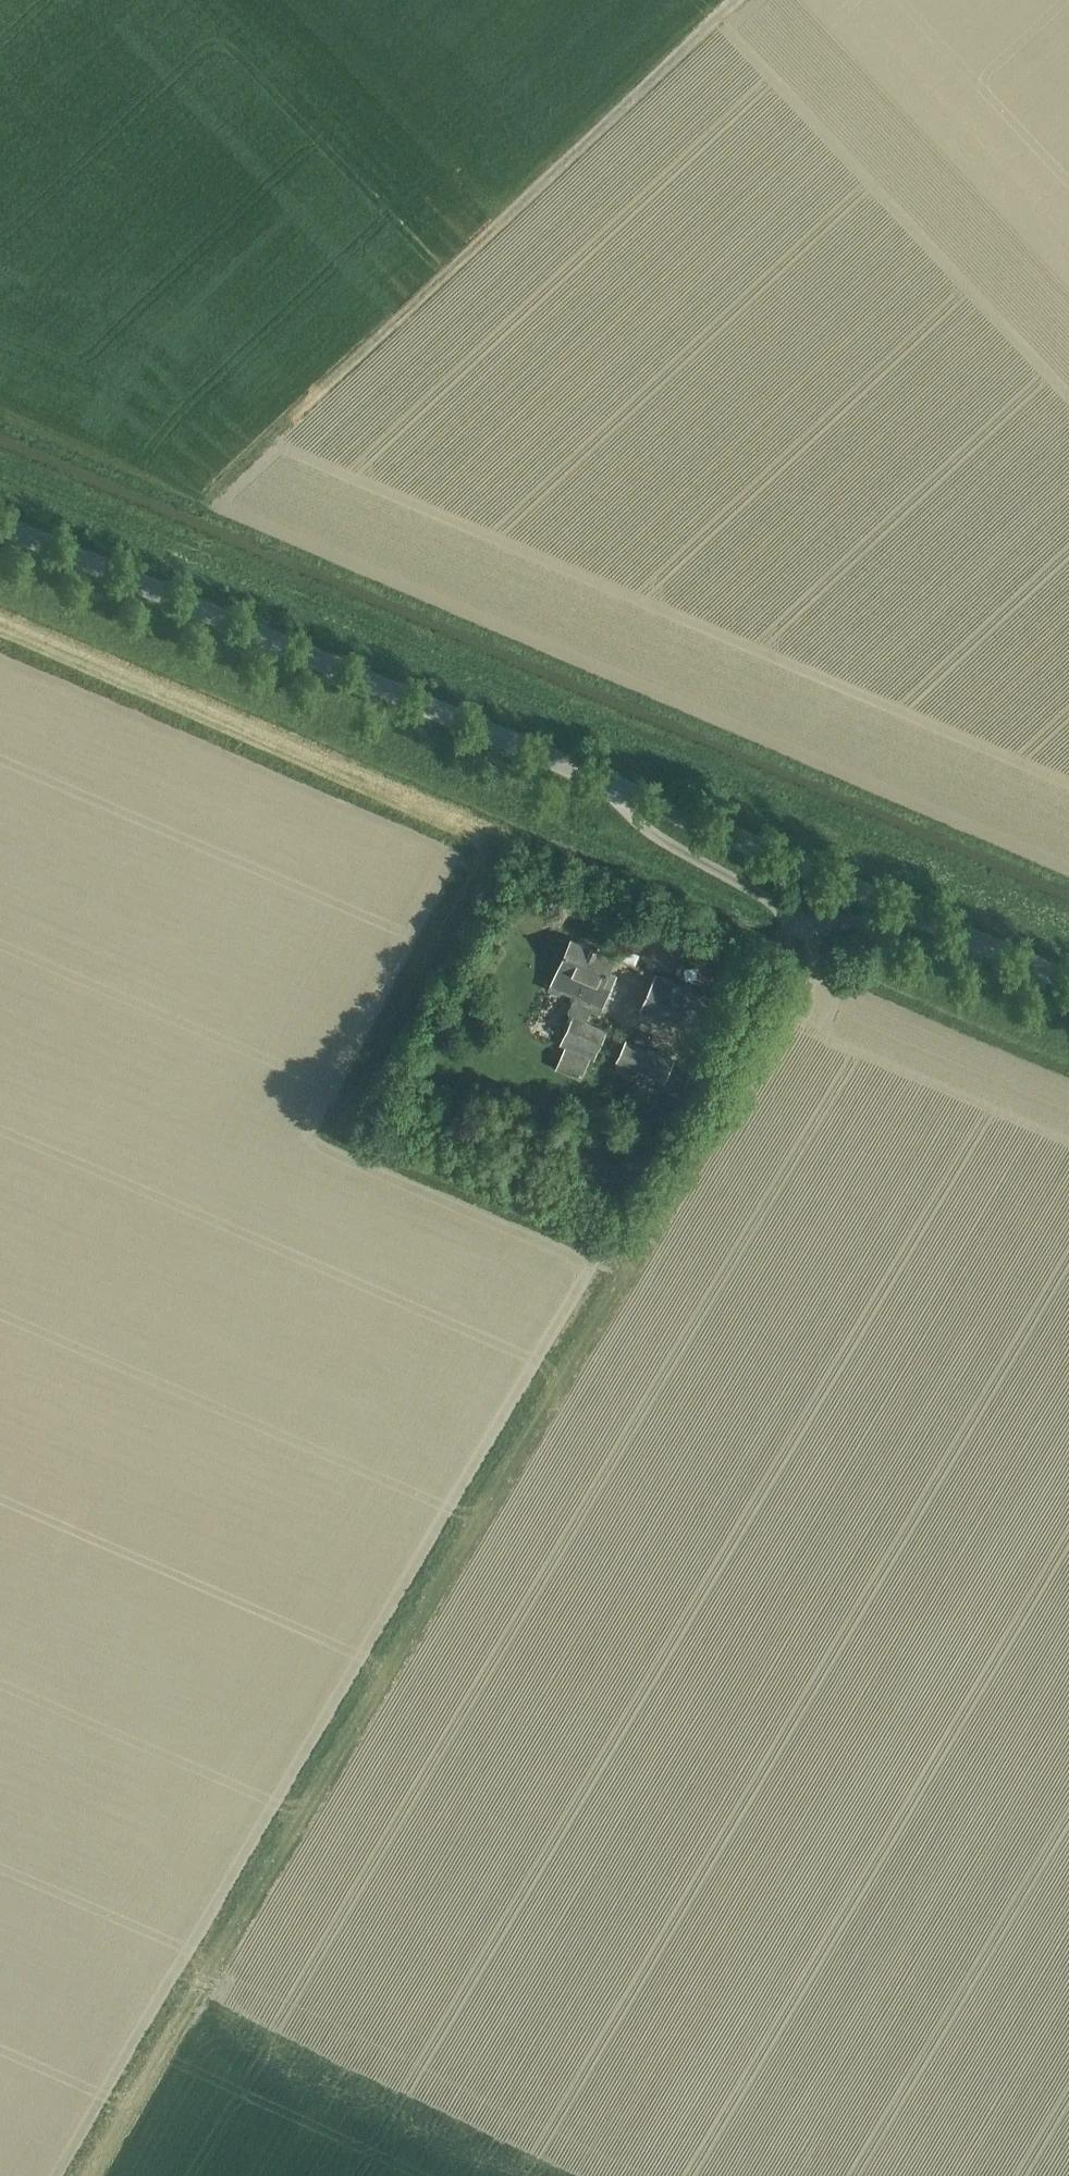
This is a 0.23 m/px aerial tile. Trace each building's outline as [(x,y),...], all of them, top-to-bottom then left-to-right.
[(618,974),(610,971),(618,955),(573,935),(548,989),(570,999),(569,1002),(572,1004),(568,1011),(570,1014),(574,1016),(561,1045),(566,1047),(556,1068),(581,1080),(591,1058),(594,1060),(607,1031),(586,1021),(591,1010),(599,1014),(618,974)] [(719,1001),(657,973),(643,1005),(705,1032),(719,1001)] [(675,1060),(627,1038),(616,1061),(665,1083),(667,1079),(684,1087),(692,1070),(674,1062),(675,1060)] [(618,1062),(614,1070),(627,1076),(631,1067),(618,1062)]
